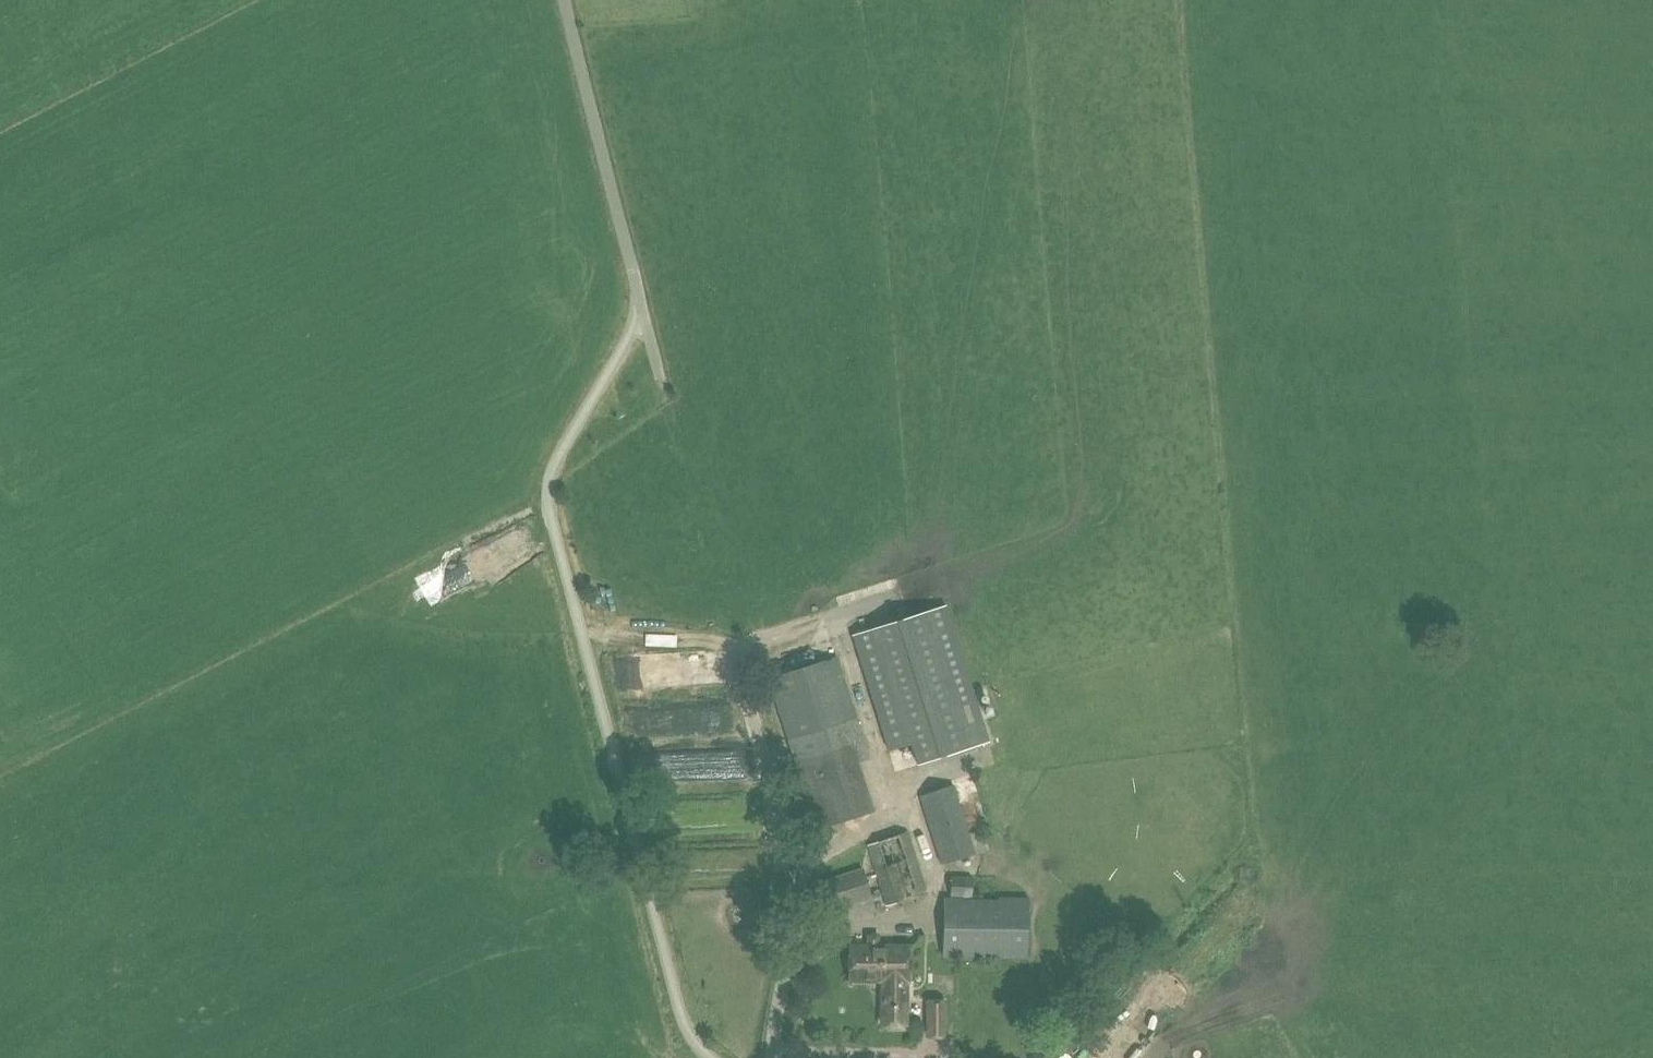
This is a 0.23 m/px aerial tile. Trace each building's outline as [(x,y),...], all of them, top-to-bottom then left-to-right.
[(873,628),(909,744),(915,765),(987,742),(943,605),(873,628)] [(770,679),(802,779),(869,758),(837,657),(770,679)] [(674,782),(752,780),(751,752),(673,755),(674,782)] [(942,864),(988,849),(982,830),(969,834),(954,785),(921,795),(942,864)] [(899,898),(926,890),(911,843),(915,842),(909,825),(879,834),(899,898)] [(831,910),(872,897),(863,868),(822,881),(831,910)] [(972,877),(951,877),(951,897),(972,897),(972,877)] [(1028,957),(1029,896),(999,896),(999,899),(943,899),(943,957),(1028,957)] [(846,964),(850,968),(850,981),(883,981),(883,1025),(886,1025),(889,1029),(899,1029),(903,1025),(906,1025),(906,981),(909,981),(909,947),(850,947),(850,952),(846,956),(846,964)] [(945,1001),(928,1001),(928,1026),(945,1026),(945,1001)]
